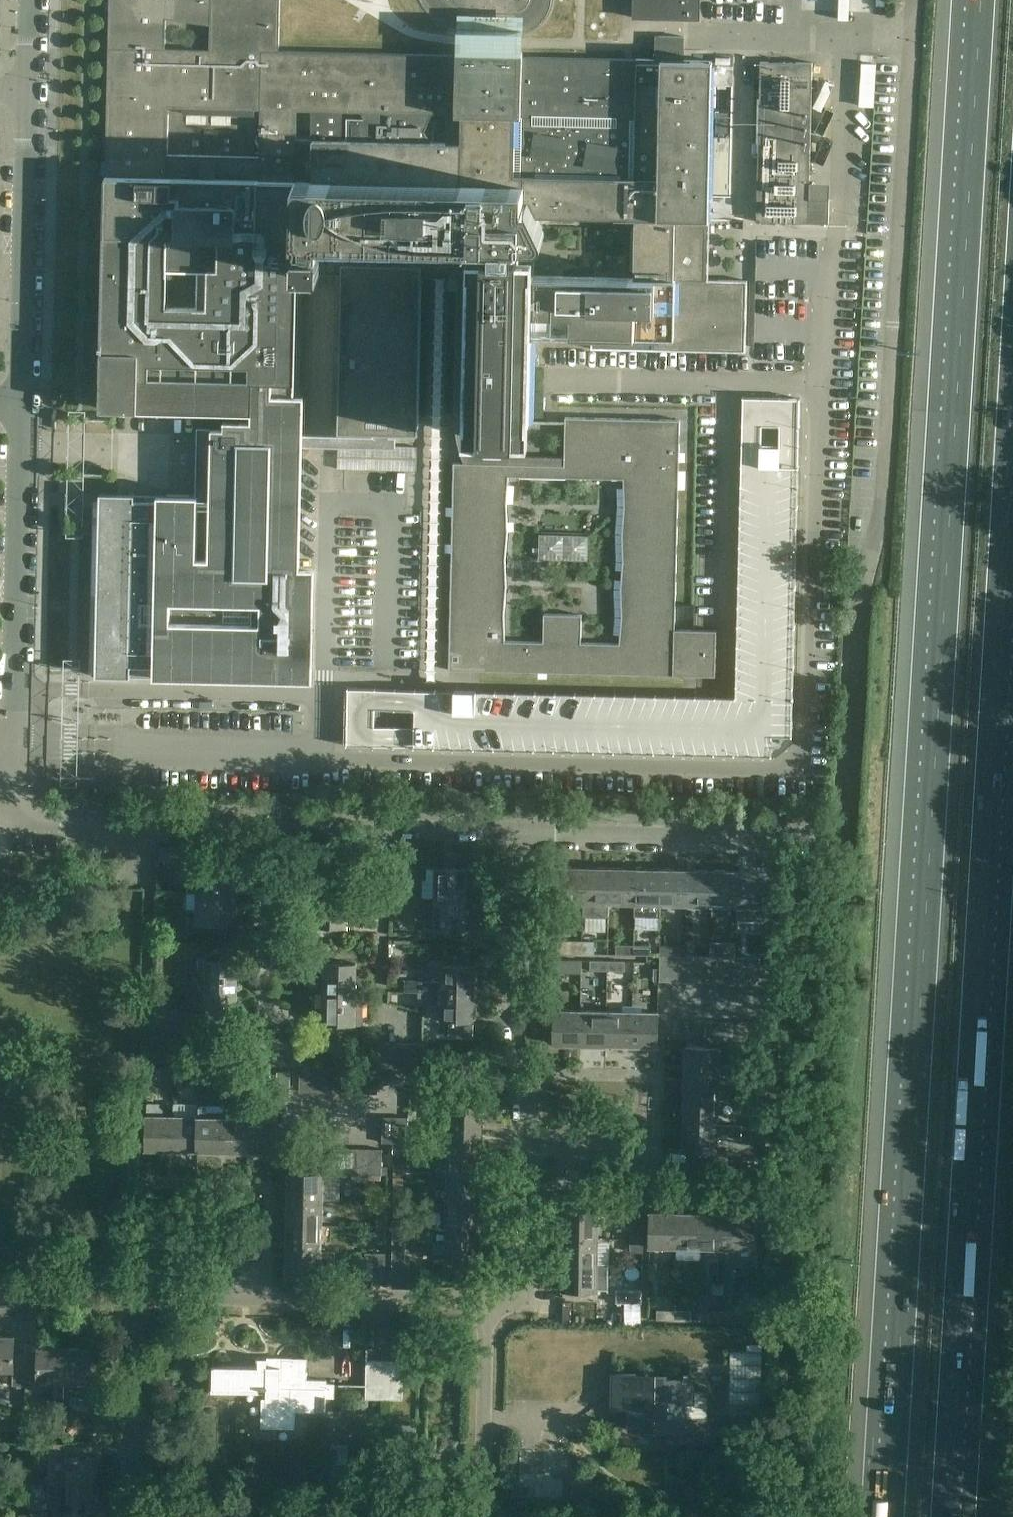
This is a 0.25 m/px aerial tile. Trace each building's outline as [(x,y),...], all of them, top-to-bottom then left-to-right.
[(415,426),(419,274),(458,274),(455,425),(460,444),(468,462),(453,462),(449,670),(716,676),(717,630),(675,629),(680,419),(565,416),(565,422),(531,421),(533,334),(593,336),(593,349),(747,353),(749,273),(708,272),(708,257),(709,257),(712,85),(733,86),(734,56),(694,55),(694,60),(680,60),(680,38),(684,38),(684,37),(656,36),(655,59),(636,59),(636,60),(516,57),(516,55),(514,55),(513,72),(466,71),(466,54),(463,54),(463,56),(278,52),(280,0),(110,0),(101,408),(241,411),(241,420),(224,420),(224,428),(197,427),(196,453),(196,495),(167,495),(159,494),(159,495),(158,500),(147,500),(135,500),(135,497),(135,494),(130,494),(106,493),(100,493),(100,496),(100,507),(96,676),(245,679),(313,681),(315,567),(300,567),(300,566),(304,396),(294,395),(297,284),(297,271),(319,272),(320,271),(321,270),(321,271),(322,271),(323,272),(323,274),(325,275),(326,275),(327,275),(329,274),(330,273),(330,271),(346,272),(343,425),(415,426)] [(636,18),(655,19),(697,20),(697,0),(637,0),(636,18)] [(853,95),(870,96),(871,53),(854,52),(853,95)] [(812,63),(760,62),(757,222),(829,223),(830,184),(810,183),(812,63)] [(795,734),(803,397),(745,396),(738,696),(349,687),(348,717),(348,746),(774,755),(795,734)] [(538,522),(537,547),(584,549),(585,523),(538,522)] [(187,892),(188,892),(237,894),(238,864),(218,863),(218,857),(209,857),(209,863),(188,862),(187,892)] [(435,880),(435,898),(474,899),(475,869),(458,868),(458,863),(446,863),(448,863),(448,868),(427,868),(427,880),(435,880)] [(557,901),(584,902),(584,868),(558,867),(557,901)] [(610,869),(584,868),(584,902),(583,914),(609,915),(609,902),(610,869)] [(635,869),(610,869),(609,902),(635,903),(635,869)] [(635,916),(660,917),(660,903),(661,870),(635,869),(635,903),(635,916)] [(660,903),(686,904),(687,870),(661,870),(660,903)] [(686,904),(712,905),(712,871),(687,870),(686,904)] [(712,905),(737,905),(738,871),(712,871),(712,905)] [(738,871),(737,905),(737,920),(767,920),(767,905),(763,905),(764,872),(738,871)] [(145,922),(147,880),(117,878),(114,920),(145,922)] [(237,894),(188,892),(188,911),(189,910),(188,929),(221,930),(221,923),(236,923),(237,894)] [(356,896),(316,895),(316,913),(308,913),(307,925),(355,926),(356,896)] [(474,899),(435,898),(434,916),(426,916),(426,928),(474,929),(474,899)] [(582,941),(556,941),(556,953),(582,954),(582,941)] [(595,941),(582,941),(582,954),(594,954),(595,941)] [(710,942),(710,956),(723,956),(735,956),(735,943),(710,942)] [(616,954),(633,954),(634,945),(616,944),(616,954)] [(651,945),(634,945),(633,954),(651,955),(651,945)] [(205,973),(205,990),(237,991),(238,961),(228,961),(228,955),(197,955),(197,973),(205,973)] [(660,981),(672,981),(673,955),(660,955),(660,981)] [(672,981),(685,982),(685,955),(673,955),(672,981)] [(685,982),(697,982),(698,955),(685,955),(685,982)] [(697,982),(710,982),(710,956),(698,955),(697,982)] [(723,956),(710,956),(710,982),(722,983),(723,956)] [(735,956),(723,956),(722,983),(735,983),(735,968),(735,956)] [(556,973),(582,973),(582,961),(556,960),(556,973)] [(590,970),(607,970),(608,960),(590,960),(590,970)] [(625,961),(608,960),(607,970),(625,970),(625,961)] [(324,975),(324,993),(356,993),(356,964),(316,962),(316,974),(324,975)] [(405,992),(430,992),(474,994),(475,966),(443,965),(443,981),(405,980),(405,992)] [(766,969),(735,968),(735,983),(755,984),(766,971),(766,969)] [(237,991),(205,990),(205,991),(198,991),(198,1009),(196,1009),(195,1027),(229,1027),(229,1021),(236,1021),(237,991)] [(430,992),(430,1003),(438,1004),(438,1019),(457,1020),(456,1036),(473,1037),(474,994),(430,992)] [(356,993),(324,993),(323,1011),(315,1011),(315,1022),(363,1024),(363,994),(356,994),(356,993)] [(554,1044),(580,1044),(581,1011),(555,1010),(554,1044)] [(580,1044),(606,1045),(607,1011),(581,1011),(580,1044)] [(606,1045),(631,1045),(632,1012),(607,1011),(606,1045)] [(632,1012),(631,1045),(658,1046),(658,1012),(632,1012)] [(705,1021),(705,1047),(718,1047),(718,1021),(705,1021)] [(731,1022),(718,1021),(718,1047),(719,1047),(730,1048),(731,1022)] [(744,1022),(731,1022),(730,1048),(743,1048),(744,1022)] [(756,1022),(744,1022),(743,1048),(755,1048),(756,1022)] [(257,1064),(269,1064),(270,1040),(258,1040),(257,1064)] [(269,1064),(281,1065),(282,1041),(270,1040),(269,1064)] [(281,1065),(293,1065),(294,1041),(282,1041),(281,1065)] [(376,1043),(375,1067),(388,1067),(388,1043),(376,1043)] [(399,1043),(388,1043),(388,1067),(399,1067),(399,1043)] [(411,1043),(399,1043),(399,1067),(410,1068),(411,1043)] [(428,1044),(411,1043),(410,1068),(428,1068),(428,1044)] [(686,1046),(685,1072),(719,1073),(719,1047),(718,1047),(705,1047),(686,1046)] [(299,1090),(312,1090),(312,1065),(305,1065),(300,1065),(299,1090)] [(312,1090),(324,1091),(325,1066),(317,1065),(312,1065),(312,1090)] [(324,1091),(337,1091),(337,1066),(325,1066),(324,1091)] [(337,1091),(350,1091),(350,1066),(337,1066),(337,1091)] [(350,1091),(362,1092),(363,1067),(350,1066),(350,1091)] [(156,1077),(174,1077),(174,1067),(156,1067),(156,1077)] [(174,1067),(174,1077),(191,1078),(192,1068),(174,1067)] [(363,1067),(362,1092),(375,1092),(375,1067),(363,1067)] [(208,1078),(225,1079),(225,1069),(208,1068),(208,1078)] [(225,1069),(225,1079),(242,1079),(243,1069),(225,1069)] [(256,1079),(278,1080),(278,1070),(256,1069),(256,1079)] [(290,1070),(278,1070),(278,1080),(277,1096),(290,1096),(290,1070)] [(685,1072),(685,1097),(718,1098),(719,1073),(685,1072)] [(758,1083),(758,1099),(768,1100),(768,1083),(758,1083)] [(449,1105),(449,1130),(482,1131),(483,1105),(464,1105),(464,1093),(460,1089),(448,1088),(444,1092),(444,1105),(449,1105)] [(685,1097),(684,1123),(717,1124),(718,1098),(685,1097)] [(768,1100),(758,1099),(758,1118),(768,1118),(768,1100)] [(148,1103),(147,1129),(146,1149),(172,1150),(174,1116),(163,1116),(164,1110),(160,1107),(160,1103),(148,1103)] [(200,1104),(174,1104),(174,1116),(172,1150),(198,1150),(200,1104)] [(225,1105),(200,1104),(198,1150),(224,1151),(225,1105)] [(250,1106),(225,1105),(224,1151),(249,1152),(250,1118),(250,1106)] [(383,1143),(396,1143),(396,1117),(383,1117),(383,1143)] [(409,1117),(396,1117),(396,1143),(409,1143),(409,1117)] [(277,1119),(250,1118),(249,1152),(276,1152),(277,1119)] [(717,1124),(684,1123),(683,1150),(703,1151),(702,1164),(728,1164),(729,1151),(717,1151),(717,1124)] [(449,1130),(448,1156),(482,1157),(482,1131),(449,1130)] [(332,1174),(344,1174),(345,1148),(332,1148),(332,1174)] [(358,1149),(345,1148),(344,1174),(357,1174),(358,1149)] [(370,1149),(358,1149),(357,1174),(369,1175),(370,1149)] [(383,1150),(370,1149),(369,1175),(382,1175),(383,1150)] [(289,1172),(289,1198),(322,1199),(323,1173),(324,1153),(290,1153),(289,1164),(291,1164),(290,1172),(289,1172)] [(448,1156),(447,1182),(481,1183),(482,1157),(448,1156)] [(404,1164),(395,1164),(394,1181),(404,1181),(404,1164)] [(404,1181),(394,1181),(394,1199),(404,1199),(404,1181)] [(447,1182),(447,1208),(481,1209),(481,1183),(447,1182)] [(289,1198),(288,1223),(322,1224),(322,1199),(289,1198)] [(447,1208),(446,1234),(480,1235),(481,1209),(447,1208)] [(377,1209),(377,1225),(387,1226),(387,1210),(377,1209)] [(564,1211),(564,1237),(597,1238),(598,1211),(564,1211)] [(650,1246),(676,1247),(677,1213),(650,1212),(650,1246)] [(701,1260),(702,1248),(703,1213),(677,1213),(676,1247),(676,1260),(701,1260)] [(702,1248),(727,1248),(728,1214),(703,1213),(702,1248)] [(631,1214),(631,1239),(644,1239),(644,1214),(631,1214)] [(728,1214),(727,1248),(753,1249),(754,1215),(728,1214)] [(393,1220),(393,1233),(406,1233),(406,1220),(393,1220)] [(288,1223),(287,1250),(321,1251),(322,1224),(288,1223)] [(387,1226),(377,1225),(377,1244),(387,1244),(387,1226)] [(393,1233),(392,1258),(405,1258),(406,1233),(393,1233)] [(480,1235),(446,1234),(446,1259),(479,1260),(480,1235)] [(564,1237),(563,1263),(597,1264),(597,1238),(564,1237)] [(644,1239),(631,1239),(630,1252),(643,1252),(644,1239)] [(321,1251),(287,1250),(287,1276),(335,1277),(335,1251),(321,1251)] [(373,1278),(385,1278),(386,1253),(374,1252),(373,1278)] [(597,1264),(563,1263),(563,1289),(597,1290),(597,1264)] [(617,1289),(616,1301),(616,1303),(643,1303),(643,1290),(617,1289)] [(658,1308),(695,1310),(695,1299),(659,1297),(658,1308)] [(657,1320),(675,1320),(675,1310),(657,1310),(657,1320)] [(675,1310),(675,1320),(692,1320),(692,1310),(675,1310)] [(708,1321),(725,1321),(726,1311),(708,1311),(708,1321)] [(726,1311),(725,1321),(743,1322),(743,1312),(726,1311)] [(26,1375),(26,1354),(14,1354),(15,1336),(0,1336),(0,1370),(13,1371),(13,1385),(25,1385),(26,1375)] [(53,1397),(64,1397),(65,1348),(27,1347),(27,1343),(26,1343),(26,1354),(26,1375),(38,1375),(38,1381),(53,1382),(53,1397)] [(65,1348),(64,1397),(90,1397),(89,1409),(103,1409),(105,1345),(91,1344),(91,1348),(65,1348)] [(390,1386),(390,1399),(403,1399),(403,1360),(368,1359),(368,1349),(366,1349),(366,1386),(390,1386)] [(262,1427),(296,1428),(296,1411),(326,1411),(326,1397),(335,1397),(335,1383),(326,1383),(327,1380),(307,1379),(308,1358),(259,1357),(259,1366),(212,1365),(211,1392),(212,1392),(212,1387),(249,1387),(249,1397),(262,1397),(262,1427)] [(648,1374),(614,1373),(613,1400),(633,1400),(633,1407),(630,1407),(630,1429),(663,1430),(663,1440),(714,1441),(715,1419),(708,1419),(708,1391),(692,1391),(693,1379),(648,1378),(648,1374)] [(49,1443),(48,1482),(97,1483),(98,1445),(102,1445),(102,1444),(64,1443),(49,1443)] [(544,1474),(520,1474),(520,1498),(568,1499),(568,1498),(564,1498),(564,1478),(554,1478),(554,1474),(544,1474)] [(86,1509),(97,1509),(97,1483),(48,1482),(48,1508),(32,1507),(32,1516),(86,1516),(86,1509)]
